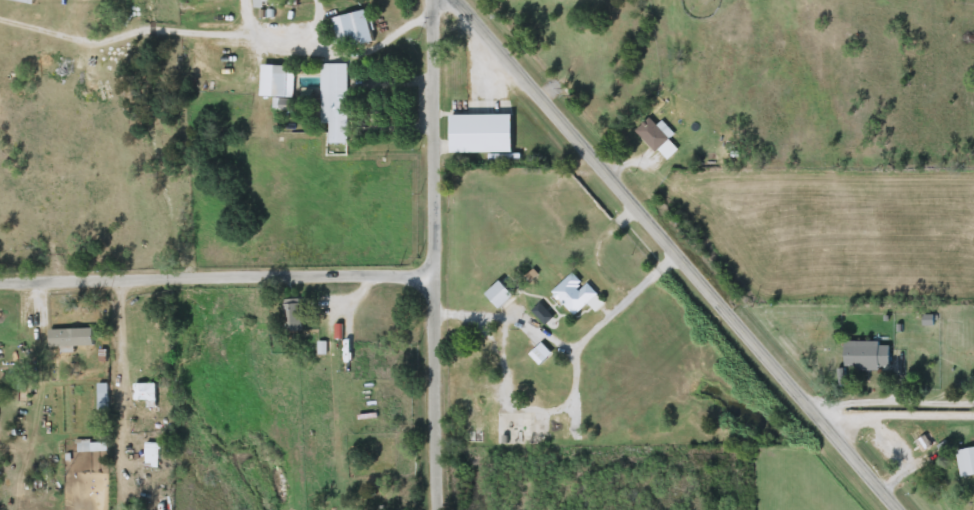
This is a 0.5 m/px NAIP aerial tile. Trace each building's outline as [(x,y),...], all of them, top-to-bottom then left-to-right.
[(331,17),(365,10),(372,41),(338,49),(331,17)] [(273,109),(273,66),(292,66),(292,109),(273,109)] [(346,74),(346,143),(328,143),(328,123),(320,123),(320,74),(346,74)] [(511,115),(511,153),(449,153),(449,115),(511,115)] [(666,138),(678,150),(666,162),(635,131),(649,117),(668,137),(666,138)] [(551,292),(573,271),(604,303),(595,312),(586,303),(573,316),(551,292)] [(485,295),(499,281),(514,296),(500,310),(485,295)] [(300,332),(283,332),(283,300),(300,299),(300,332)] [(531,310),(540,303),(553,318),(544,325),(531,310)] [(92,330),(92,347),(48,347),(48,330),(92,330)] [(844,342),(888,342),(888,370),(844,370),(844,342)] [(133,383),(155,383),(155,401),(133,401),(133,383)] [(98,409),(97,384),(106,384),(106,409),(98,409)] [(144,467),(144,442),(158,442),(158,467),(144,467)] [(78,443),(106,443),(106,451),(78,451),(78,443)] [(955,451),(973,448),(973,475),(959,477),(955,451)]
